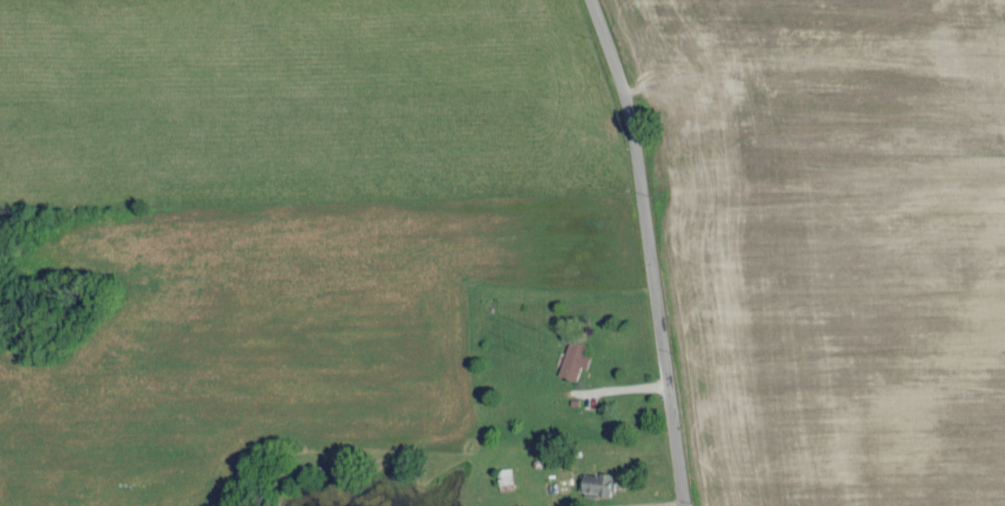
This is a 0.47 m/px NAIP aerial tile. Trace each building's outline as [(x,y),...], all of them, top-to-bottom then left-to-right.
[(591,343),(567,338),(559,374),(576,377),(579,365),(586,366),(591,343)] [(580,492),(608,495),(611,473),(582,470),(580,492)]
